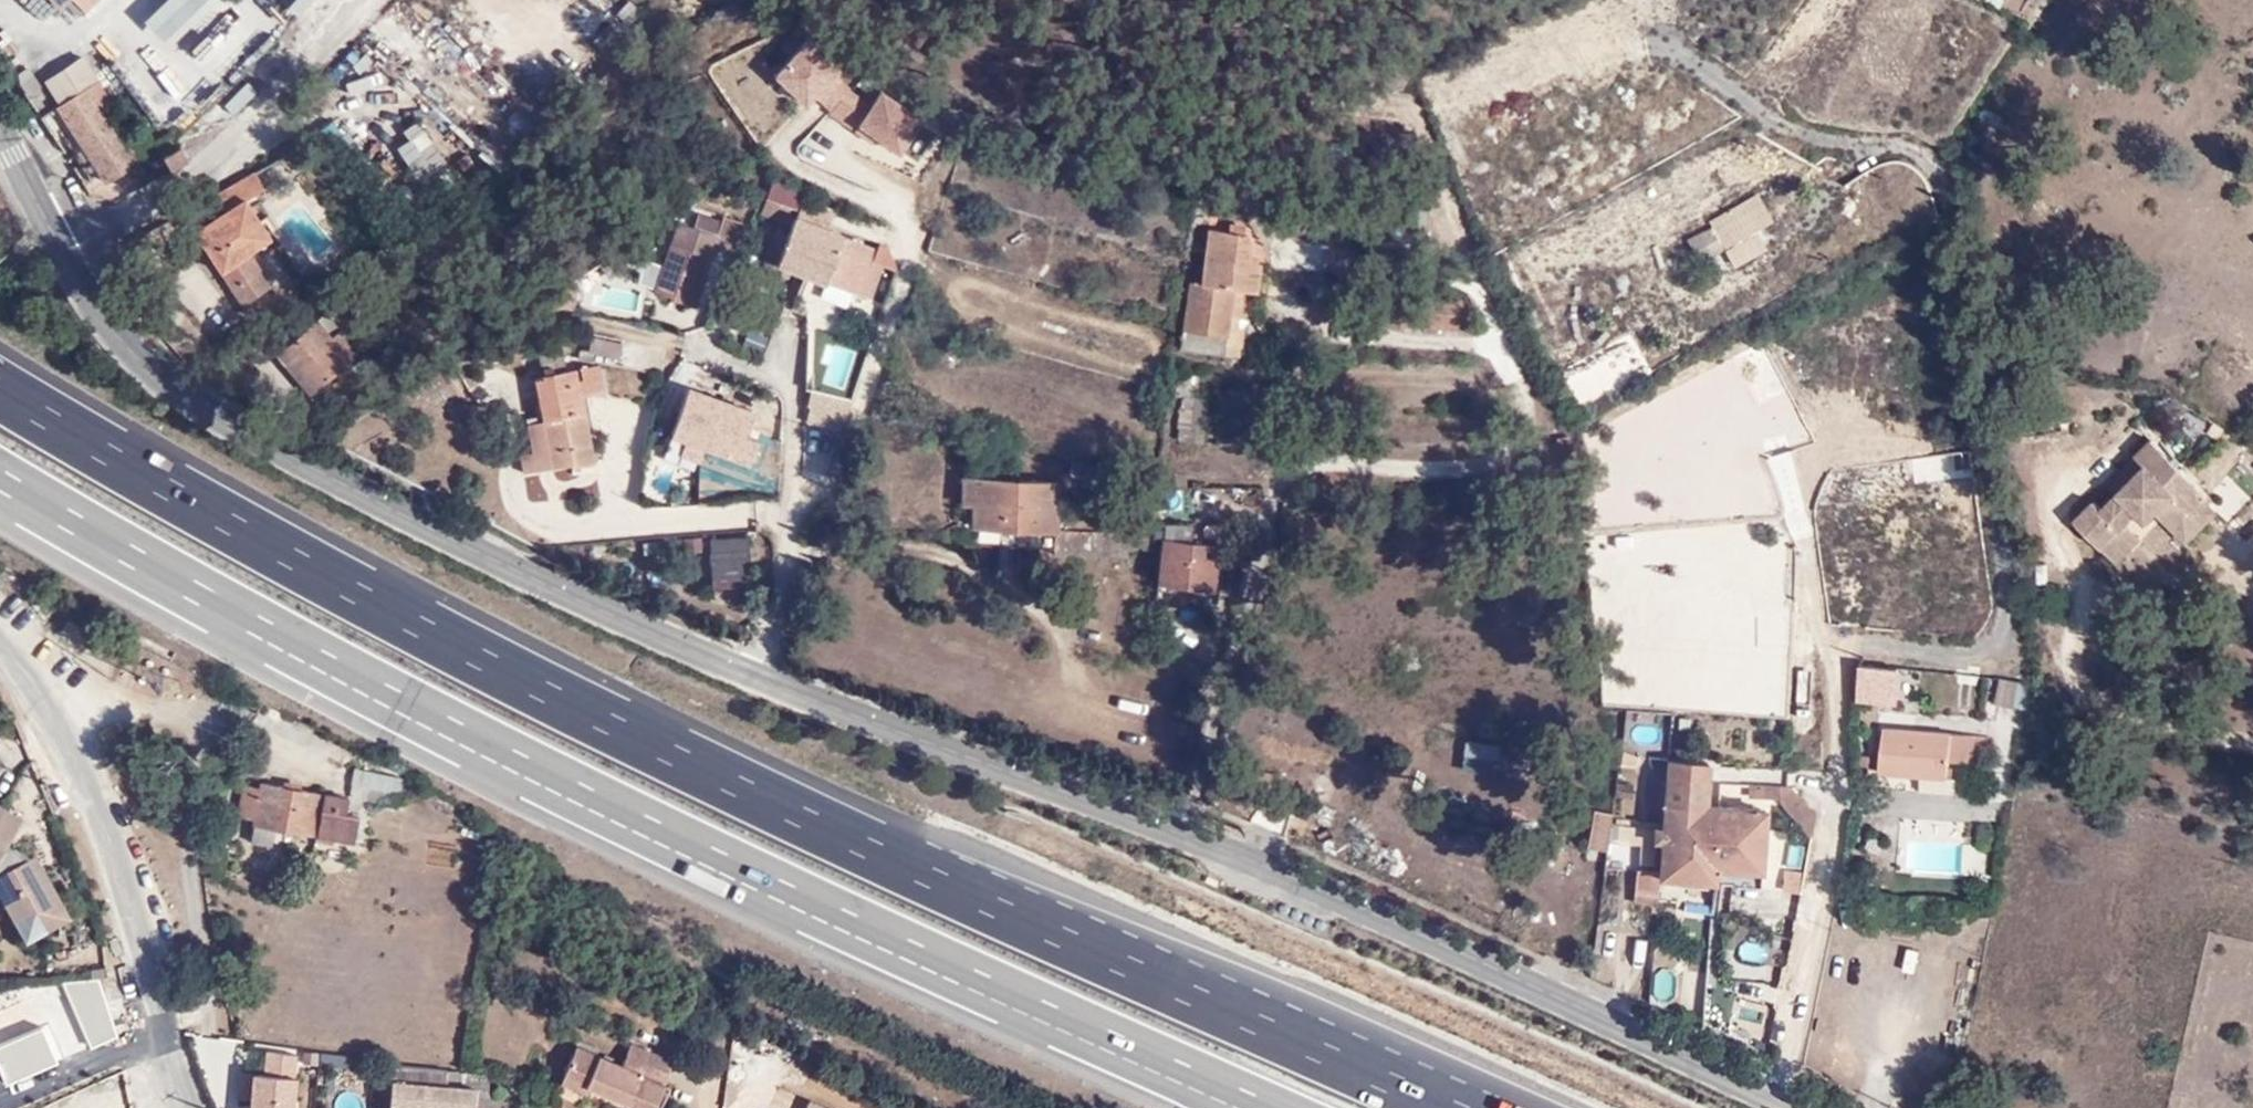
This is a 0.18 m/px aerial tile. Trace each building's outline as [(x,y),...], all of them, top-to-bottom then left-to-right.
[(87,16),(103,0),(71,0),(87,16)] [(787,54),(773,41),(751,68),(765,81),(787,54)] [(811,107),(899,162),(923,125),(798,46),(771,89),(808,112),(811,107)] [(172,56),(153,64),(167,96),(186,88),(172,56)] [(59,102),(94,82),(82,63),(48,86),(59,102)] [(31,101),(45,91),(30,69),(19,76),(21,86),(31,101)] [(59,102),(35,116),(85,195),(116,201),(186,160),(165,128),(148,139),(157,154),(143,162),(127,135),(115,143),(98,118),(113,109),(94,82),(59,102)] [(236,114),(257,94),(246,83),(225,103),(236,114)] [(193,127),(195,158),(253,154),(250,112),(224,114),(224,125),(193,127)] [(419,122),(403,131),(408,142),(399,147),(415,177),(441,163),(419,122)] [(443,170),(415,185),(424,200),(450,184),(443,170)] [(269,190),(258,172),(241,182),(216,196),(225,212),(213,218),(216,224),(200,233),(241,303),(268,286),(248,252),(259,245),(247,226),(258,219),(248,202),(269,190)] [(1713,228),(1724,248),(1754,232),(1774,222),(1761,198),(1711,224),(1713,228)] [(791,220),(762,209),(757,220),(787,231),(791,220)] [(247,226),(259,245),(269,240),(258,219),(247,226)] [(791,220),(787,231),(784,242),(777,264),(794,269),(802,272),(822,280),(839,237),(823,232),(814,228),(791,220)] [(1234,282),(1264,284),(1266,256),(1254,254),(1254,230),(1212,225),(1206,279),(1234,282)] [(1702,259),(1724,248),(1713,228),(1691,239),(1702,259)] [(703,235),(700,262),(726,266),(731,233),(704,229),(703,235)] [(693,303),(700,262),(703,235),(677,231),(676,247),(658,244),(652,291),(668,293),(667,299),(693,303)] [(1754,232),(1724,248),(1733,265),(1762,250),(1754,232)] [(759,257),(777,264),(784,242),(766,236),(759,257)] [(839,237),(822,280),(844,288),(851,268),(865,273),(870,261),(857,256),(861,246),(839,237)] [(881,265),(887,248),(863,239),(861,246),(857,256),(870,261),(881,265)] [(272,285),(287,275),(270,248),(255,258),(272,285)] [(580,304),(636,315),(642,287),(585,276),(580,304)] [(1230,331),(1234,282),(1206,279),(1185,277),(1181,326),(1230,331)] [(839,302),(844,288),(822,280),(818,295),(839,302)] [(1250,308),(1262,309),(1264,284),(1234,282),(1230,331),(1181,326),(1178,348),(1252,353),(1255,321),(1249,320),(1250,308)] [(323,310),(273,348),(304,386),(352,349),(323,310)] [(629,336),(593,327),(590,345),(625,354),(629,336)] [(1607,359),(1601,359),(1596,363),(1592,370),(1592,377),(1593,382),(1597,387),(1603,389),(1609,388),(1615,384),(1619,379),(1620,372),(1620,370),(1617,365),(1613,361),(1607,359)] [(593,367),(581,369),(587,397),(599,395),(593,367)] [(587,397),(581,369),(528,381),(533,406),(516,409),(523,439),(505,442),(509,462),(544,456),(547,467),(590,460),(578,398),(587,397)] [(843,383),(808,375),(801,412),(836,420),(843,383)] [(1194,391),(1176,392),(1173,430),(1201,432),(1202,391),(1194,391)] [(685,392),(670,446),(681,449),(673,475),(694,481),(700,460),(744,473),(761,414),(685,392)] [(2181,534),(2210,506),(2198,493),(2202,488),(2146,432),(2117,463),(2126,474),(2115,486),(2098,502),(2089,493),(2068,516),(2094,541),(2118,517),(2132,503),(2143,513),(2152,506),(2181,534)] [(1114,454),(1088,453),(1080,453),(1080,475),(1112,477),(1114,454)] [(2117,463),(2106,476),(2115,486),(2126,474),(2117,463)] [(942,475),(911,470),(906,509),(936,513),(942,475)] [(961,505),(972,505),(973,544),(1052,547),(1055,484),(961,481),(961,505)] [(2118,517),(2094,541),(2111,557),(2134,532),(2118,517)] [(1199,534),(1224,537),(1225,519),(1200,518),(1199,534)] [(754,532),(715,530),(713,584),(752,585),(754,532)] [(1222,578),(1224,537),(1199,534),(1168,532),(1166,575),(1222,578)] [(1896,657),(1863,653),(1861,686),(1892,690),(1896,657)] [(1900,709),(1958,708),(1957,672),(1899,672),(1900,709)] [(1997,679),(1995,706),(2023,709),(2026,682),(1997,679)] [(1981,727),(1887,717),(1882,761),(1947,771),(1950,756),(1978,760),(1981,727)] [(1490,776),(1493,745),(1464,742),(1461,773),(1490,776)] [(1676,757),(1669,856),(1668,876),(1725,878),(1727,866),(1770,869),(1773,805),(1715,801),(1717,780),(1718,759),(1676,757)] [(277,819),(327,829),(332,800),(320,798),(322,791),(262,779),(261,784),(232,778),(227,806),(277,818),(277,819)] [(384,784),(363,781),(361,796),(382,800),(384,784)] [(1950,815),(1952,784),(1921,782),(1919,813),(1950,815)] [(1770,799),(1786,799),(1795,810),(1794,784),(1770,783),(1770,799)] [(1608,800),(1589,797),(1582,837),(1600,841),(1608,800)] [(0,798),(0,810),(20,824),(26,815),(0,798)] [(332,800),(327,829),(353,834),(358,806),(332,800)] [(58,923),(60,922),(48,889),(27,857),(16,845),(12,852),(5,848),(20,824),(0,810),(0,885),(58,923)] [(1618,829),(1618,855),(1636,855),(1635,828),(1618,829)] [(48,889),(60,922),(70,916),(37,851),(27,857),(48,889)] [(1636,890),(1667,892),(1668,876),(1669,856),(1639,854),(1636,890)] [(1770,869),(1727,866),(1725,878),(1770,883),(1770,869)] [(1813,870),(1793,867),(1792,891),(1810,893),(1813,870)] [(0,885),(0,903),(21,942),(58,923),(0,885)] [(559,1065),(584,1078),(643,1107),(670,1053),(628,1032),(615,1057),(573,1037),(559,1065)] [(296,1061),(296,1046),(265,1046),(264,1061),(296,1061)] [(295,1065),(246,1062),(243,1107),(293,1107),(295,1065)] [(584,1078),(559,1065),(553,1075),(578,1088),(584,1078)] [(394,1068),(390,1107),(475,1107),(476,1092),(447,1090),(448,1074),(394,1068)] [(447,1090),(476,1092),(478,1076),(474,1076),(448,1074),(447,1090)] [(849,1107),(805,1092),(800,1107),(849,1107)]
